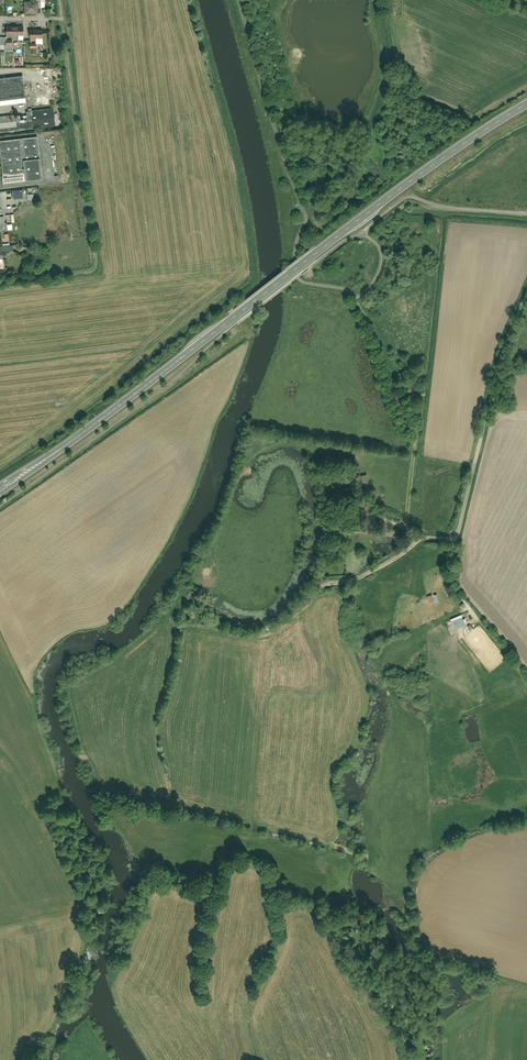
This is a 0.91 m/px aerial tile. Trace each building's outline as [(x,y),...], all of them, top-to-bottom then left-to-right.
[(38,11),(38,5),(44,6),(45,0),(23,0),(22,10),(38,11)] [(21,21),(2,22),(2,32),(0,32),(0,41),(3,41),(3,46),(11,46),(11,35),(4,36),(3,31),(21,31),(21,21)] [(29,37),(41,37),(41,25),(25,24),(25,45),(30,45),(30,49),(34,49),(34,40),(29,40),(29,37)] [(25,100),(21,71),(0,73),(0,103),(25,100)] [(54,119),(52,102),(26,106),(28,117),(13,119),(12,109),(0,111),(0,127),(54,119)] [(41,175),(36,132),(0,136),(0,172),(1,180),(41,175)] [(2,257),(1,248),(11,247),(10,242),(0,244),(0,257),(2,257)] [(354,482),(353,477),(350,478),(350,476),(339,478),(341,485),(354,482)] [(360,505),(361,514),(373,511),(371,503),(360,505)] [(335,528),(334,538),(345,539),(346,533),(348,533),(349,528),(340,527),(340,528),(335,528)] [(450,618),(453,629),(464,625),(461,614),(450,618)]
